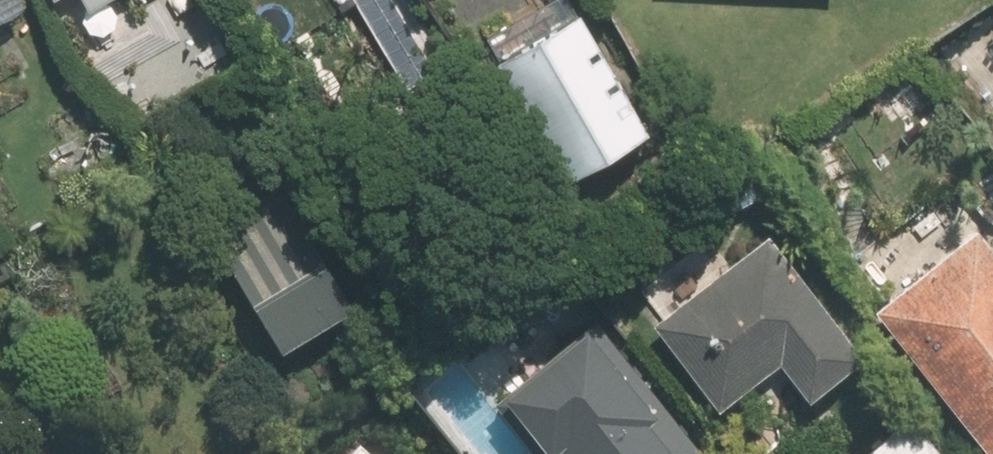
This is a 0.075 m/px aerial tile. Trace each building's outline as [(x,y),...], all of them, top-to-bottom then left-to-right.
[(80,11),(100,0),(74,0),(80,11)] [(646,131),(575,5),(485,55),(556,182),(646,131)] [(348,305),(278,190),(199,238),(269,353),(348,305)] [(977,453),(992,453),(992,253),(971,224),(863,307),(977,453)] [(861,356),(760,234),(714,273),(692,247),(636,294),(658,319),(644,331),(711,412),(770,363),(804,403),(861,356)] [(606,342),(594,352),(577,330),(488,399),(531,453),(541,453),(544,452),(546,453),(694,453),(606,342)] [(908,411),(850,453),(939,453),(908,411)]
